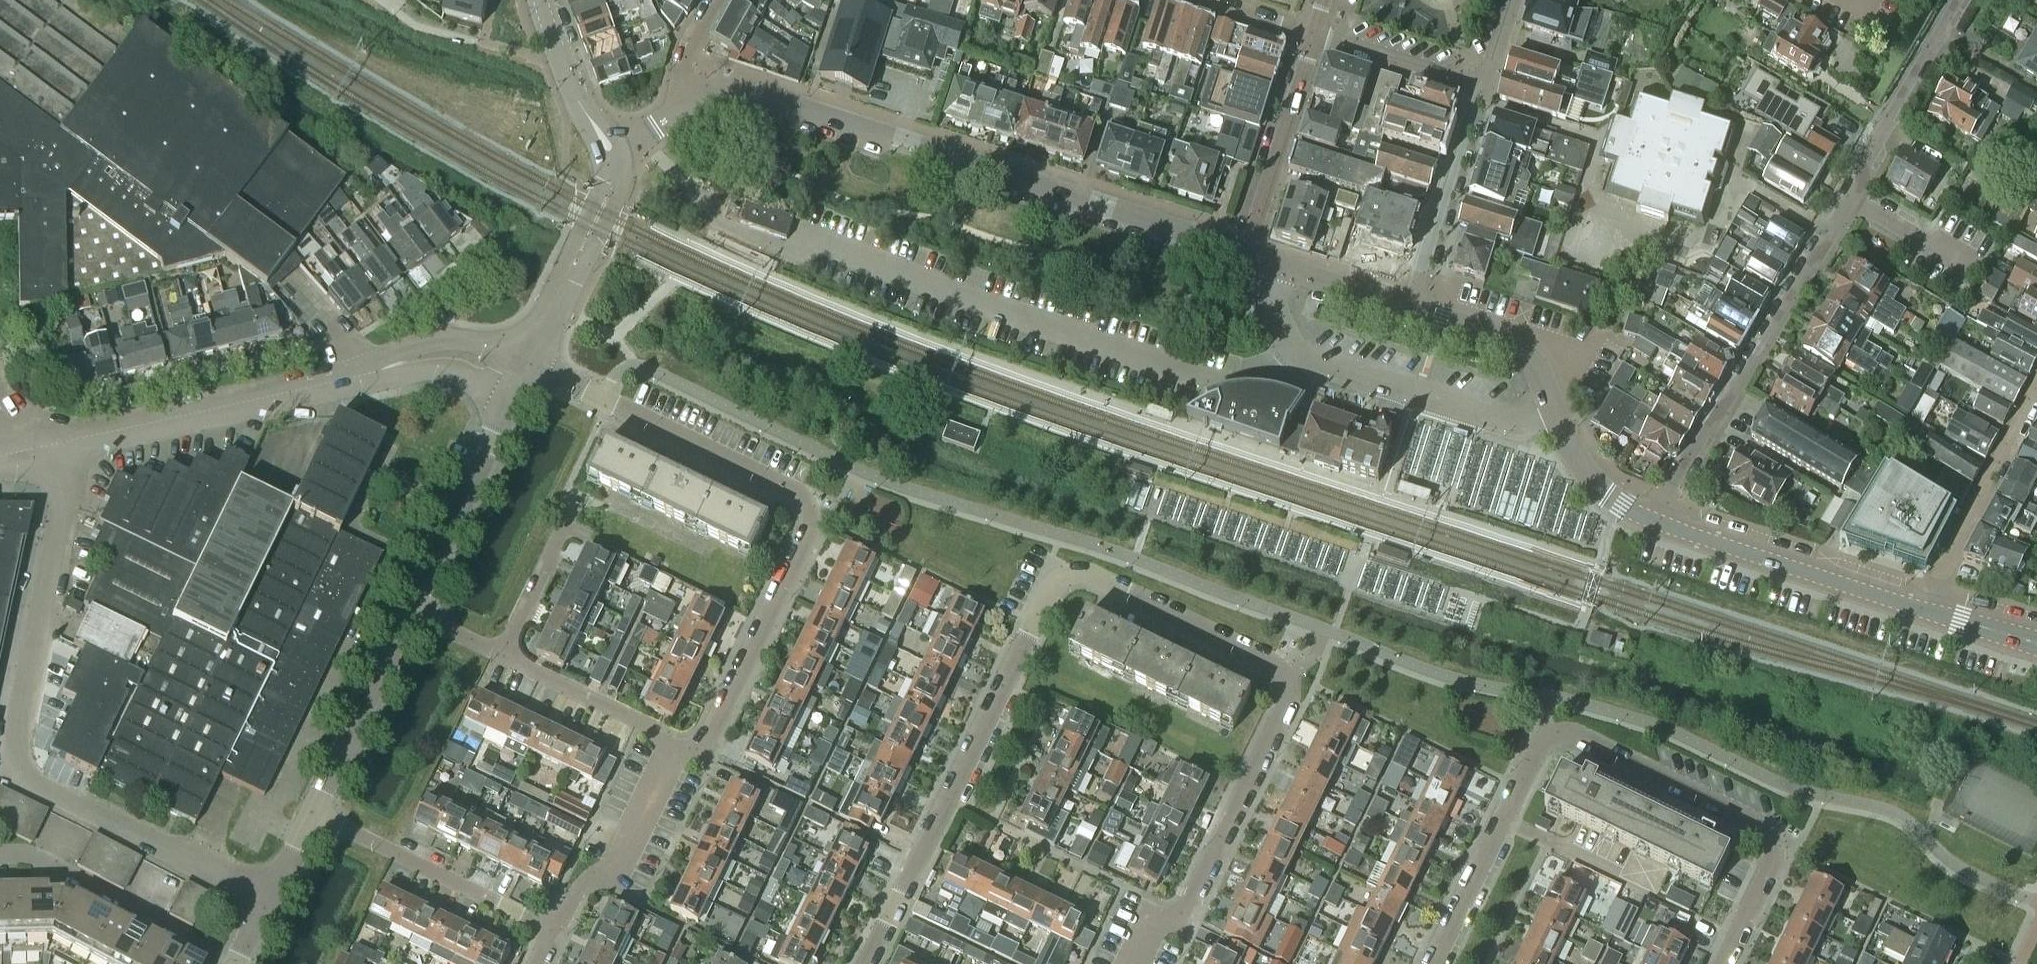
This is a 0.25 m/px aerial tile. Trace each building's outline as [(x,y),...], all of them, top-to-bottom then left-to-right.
[(74,0),(0,0),(0,225),(22,226),(21,309),(66,310),(66,300),(224,259),(236,268),(261,287),(265,289),(289,256),(293,250),(292,250),(344,181),(285,137),(286,137),(140,28),(130,41),(74,0)] [(473,0),(447,0),(443,16),(482,26),(488,3),(487,2),(486,4),(473,0)] [(636,0),(618,0),(605,5),(603,0),(570,0),(568,1),(576,24),(636,0)] [(656,17),(650,0),(636,0),(576,24),(584,44),(615,33),(611,23),(640,12),(644,21),(656,17)] [(667,4),(661,14),(661,15),(675,31),(684,15),(688,17),(698,0),(660,0),(667,4)] [(732,3),(762,20),(768,10),(784,22),(791,29),(796,23),(770,0),(734,0),(732,3)] [(788,3),(795,9),(797,10),(802,6),(801,5),(797,0),(785,0),(788,3)] [(801,5),(802,6),(804,4),(819,13),(822,5),(818,0),(797,0),(801,5)] [(821,78),(867,93),(878,57),(925,72),(932,68),(936,57),(946,60),(948,51),(956,53),(964,29),(928,17),(875,0),(835,0),(845,3),(821,78)] [(928,14),(938,17),(944,0),(933,0),(928,14)] [(938,17),(948,20),(954,0),(944,0),(938,17)] [(1025,0),(984,0),(981,8),(983,9),(980,19),(999,25),(1002,15),(1018,20),(1025,0)] [(1059,0),(1029,0),(1025,12),(1052,20),(1059,0)] [(1076,28),(1069,52),(1078,55),(1080,49),(1095,0),(1071,0),(1064,24),(1076,28)] [(1103,49),(1117,5),(1111,3),(1103,0),(1102,0),(1095,0),(1080,49),(1101,56),(1103,49)] [(1527,30),(1536,32),(1536,34),(1541,36),(1540,42),(1554,46),(1555,40),(1582,48),(1592,16),(1576,14),(1578,8),(1550,0),(1531,0),(1530,0),(1528,9),(1530,12),(1529,15),(1531,16),(1527,30)] [(1792,20),(1796,12),(1776,0),(1761,0),(1757,7),(1782,22),(1773,37),(1770,35),(1760,52),(1771,59),(1770,59),(1803,78),(1811,77),(1816,69),(1813,61),(1811,60),(1816,53),(1821,52),(1826,43),(1825,39),(1821,36),(1822,35),(1803,24),(1802,26),(1792,20)] [(732,3),(722,21),(772,50),(784,57),(787,59),(803,69),(809,50),(794,41),(787,52),(755,31),(756,30),(762,20),(732,3)] [(1157,4),(1143,50),(1152,53),(1148,67),(1157,70),(1175,10),(1157,4)] [(1129,45),(1139,12),(1117,5),(1103,49),(1115,53),(1118,42),(1129,45)] [(1175,10),(1157,70),(1153,82),(1164,86),(1172,59),(1181,62),(1196,16),(1175,10)] [(799,25),(802,22),(791,13),(789,16),(799,25)] [(1215,22),(1196,16),(1181,62),(1169,98),(1189,104),(1192,95),(1183,92),(1192,66),(1201,68),(1215,22)] [(656,17),(644,21),(649,36),(667,29),(656,17)] [(722,21),(711,40),(740,57),(746,47),(766,60),(766,61),(781,70),(787,59),(784,57),(772,50),(722,21)] [(1022,21),(1016,40),(1027,44),(1033,24),(1022,21)] [(1281,67),(1287,49),(1285,45),(1220,24),(1213,45),(1281,67)] [(620,46),(615,33),(584,44),(591,65),(633,49),(630,42),(620,46)] [(2034,41),(2020,65),(2025,67),(2022,71),(2036,80),(2036,43),(2034,41)] [(591,65),(599,87),(631,75),(625,60),(636,56),(637,61),(652,56),(647,44),(633,49),(591,65)] [(1241,64),(1237,76),(1275,88),(1281,67),(1213,45),(1210,54),(1241,64)] [(1048,81),(1054,61),(1053,60),(1054,58),(1041,53),(1033,78),(1046,83),(1047,81),(1048,81)] [(1506,81),(1570,101),(1575,85),(1556,79),(1559,69),(1514,55),(1506,81)] [(1126,56),(1118,83),(1131,87),(1140,60),(1126,56)] [(1611,75),(1614,64),(1586,56),(1583,67),(1611,75)] [(1325,62),(1314,95),(1337,103),(1350,65),(1333,59),(1325,62)] [(1058,84),(1064,64),(1054,61),(1048,81),(1058,84)] [(1337,103),(1331,124),(1343,128),(1342,129),(1353,132),(1360,135),(1360,134),(1363,135),(1371,111),(1361,108),(1372,72),(1350,65),(1337,103)] [(631,71),(633,78),(642,75),(640,68),(631,71)] [(962,68),(946,118),(955,121),(957,124),(963,126),(966,124),(969,125),(980,91),(968,87),(973,72),(962,68)] [(1581,68),(1575,85),(1570,101),(1601,111),(1612,77),(1581,68)] [(1226,120),(1261,131),(1275,88),(1237,76),(1213,69),(1200,111),(1226,120)] [(983,130),(992,133),(1008,83),(1010,75),(1001,72),(998,80),(997,79),(992,95),(980,91),(969,125),(972,126),(974,129),(980,131),(983,130)] [(1757,73),(1744,95),(1761,105),(1755,116),(1808,147),(1817,131),(1817,130),(1813,136),(1808,134),(1815,122),(1821,113),(1800,101),(1796,107),(1775,95),(1780,87),(1757,73)] [(1358,142),(1353,159),(1367,163),(1373,147),(1438,167),(1441,156),(1452,121),(1421,112),(1395,103),(1402,81),(1382,75),(1371,111),(1363,135),(1360,134),(1360,135),(1358,142)] [(1564,122),(1570,101),(1506,81),(1499,101),(1564,122)] [(1081,82),(1079,90),(1090,93),(1093,85),(1081,82)] [(1008,83),(992,133),(1000,135),(1002,138),(1008,140),(1012,139),(1014,140),(1025,106),(1013,101),(1018,86),(1008,83)] [(1941,101),(1931,119),(1951,130),(1952,128),(1981,144),(2000,112),(1990,106),(1986,104),(1988,99),(1978,93),(1968,87),(1965,92),(1947,83),(1938,99),(1941,101)] [(1622,84),(1614,108),(1624,111),(1632,87),(1622,84)] [(1093,85),(1090,93),(1101,97),(1101,96),(1104,88),(1093,85)] [(1111,100),(1109,107),(1129,113),(1135,96),(1127,93),(1129,89),(1116,85),(1114,92),(1111,100)] [(1416,86),(1412,100),(1424,104),(1421,112),(1452,121),(1459,99),(1416,85),(1416,86)] [(2014,85),(2006,100),(2007,101),(2001,112),(2003,119),(2016,127),(2026,111),(2029,113),(2036,98),(2014,85)] [(1028,144),(1037,147),(1056,89),(1047,86),(1045,94),(1039,110),(1025,106),(1014,140),(1017,141),(1018,144),(1026,146),(1028,144)] [(1101,96),(1101,97),(1111,100),(1114,92),(1104,88),(1101,96)] [(1064,92),(1056,89),(1037,147),(1046,150),(1046,153),(1055,156),(1057,154),(1060,155),(1071,120),(1056,116),(1062,99),(1064,92)] [(1711,194),(1710,193),(1720,161),(1721,162),(1731,131),(1700,122),(1704,110),(1673,100),(1669,112),(1639,102),(1631,129),(1615,124),(1603,163),(1618,168),(1610,194),(1639,204),(1636,214),(1668,224),(1671,214),(1701,224),(1711,194)] [(1085,125),(1071,120),(1060,155),(1062,155),(1063,158),(1071,161),(1074,159),(1083,162),(1098,115),(1101,104),(1093,102),(1089,115),(1088,114),(1085,125)] [(1174,103),(1171,114),(1184,118),(1187,107),(1174,103)] [(2028,126),(2036,131),(2036,112),(2028,126)] [(1307,117),(1299,141),(1335,152),(1342,129),(1343,128),(1331,124),(1307,117)] [(1583,176),(1591,149),(1495,118),(1487,145),(1530,159),(1583,176)] [(1249,168),(1261,131),(1226,120),(1214,156),(1218,158),(1233,162),(1249,168)] [(1123,175),(1124,175),(1135,141),(1122,137),(1124,129),(1113,125),(1099,167),(1111,171),(1111,175),(1121,178),(1123,175)] [(1135,141),(1124,175),(1125,176),(1126,179),(1135,182),(1138,180),(1153,184),(1168,135),(1140,126),(1135,141)] [(1754,144),(1749,152),(1764,161),(1760,167),(1770,173),(1764,182),(1804,205),(1816,185),(1776,162),(1769,158),(1771,154),(1781,138),(1764,128),(1754,144)] [(1817,131),(1808,147),(1831,161),(1840,145),(1839,144),(1817,131)] [(1297,149),(1290,171),(1341,188),(1338,195),(1358,202),(1360,194),(1368,196),(1380,200),(1380,199),(1385,184),(1390,192),(1403,196),(1426,203),(1430,191),(1387,177),(1337,161),(1340,154),(1335,152),(1299,141),(1297,149)] [(1788,141),(1776,162),(1816,185),(1828,164),(1788,141)] [(1483,158),(1479,170),(1529,186),(1531,181),(1527,174),(1525,173),(1530,159),(1487,145),(1486,147),(1484,149),(1481,155),(1483,158)] [(1230,172),(1233,162),(1218,158),(1217,162),(1212,160),(1193,154),(1194,153),(1175,147),(1170,164),(1177,166),(1173,179),(1174,179),(1171,187),(1179,189),(1178,193),(1204,202),(1215,167),(1230,172)] [(1373,147),(1367,163),(1372,164),(1369,171),(1387,176),(1387,177),(1430,191),(1438,167),(1373,147)] [(1920,204),(1939,172),(1906,153),(1887,186),(1920,204)] [(1962,177),(1968,166),(1948,155),(1944,162),(1954,173),(1962,177)] [(1527,192),(1529,186),(1479,170),(1475,183),(1472,184),(1470,191),(1471,194),(1471,196),(1514,210),(1519,195),(1521,196),(1520,196),(1527,192)] [(406,176),(396,185),(404,194),(405,196),(409,193),(417,200),(448,242),(453,238),(455,238),(461,234),(461,232),(472,224),(453,215),(449,218),(443,209),(438,207),(434,210),(423,196),(427,189),(406,176)] [(1321,225),(1329,200),(1292,188),(1284,213),(1321,225)] [(1573,201),(1575,194),(1558,188),(1555,195),(1573,201)] [(404,194),(400,197),(408,207),(414,215),(407,220),(413,226),(414,226),(434,253),(436,252),(438,252),(443,248),(444,245),(448,242),(417,200),(409,193),(405,196),(404,194)] [(1338,195),(1335,205),(1354,211),(1358,202),(1338,195)] [(1570,209),(1573,201),(1555,195),(1553,204),(1570,209)] [(2020,195),(2008,217),(2020,224),(2032,202),(2020,195)] [(1368,196),(1357,232),(1366,235),(1362,248),(1398,259),(1403,256),(1404,253),(1412,249),(1424,211),(1385,199),(1384,200),(1380,199),(1380,200),(1368,196)] [(1761,204),(1752,198),(1745,210),(1754,216),(1761,204)] [(787,241),(794,221),(744,203),(737,223),(787,241)] [(1533,260),(1543,228),(1468,204),(1460,230),(1469,233),(1466,241),(1464,240),(1461,251),(1458,251),(1455,261),(1457,262),(1454,272),(1464,275),(1464,278),(1474,281),(1475,279),(1485,282),(1496,248),(1533,260)] [(390,222),(397,217),(389,207),(381,213),(382,214),(389,223),(390,222)] [(1743,212),(1737,221),(1752,230),(1795,255),(1804,239),(1774,221),(1770,228),(1743,212)] [(1314,249),(1321,225),(1284,213),(1276,237),(1314,249)] [(382,214),(375,220),(391,243),(387,246),(407,273),(408,272),(411,272),(416,268),(416,266),(421,263),(401,237),(390,222),(389,223),(382,214)] [(397,217),(390,222),(401,237),(421,263),(425,260),(427,260),(432,256),(433,254),(434,253),(414,226),(413,226),(407,220),(402,224),(397,217)] [(1349,233),(1352,223),(1344,220),(1340,230),(1349,233)] [(1736,220),(1732,227),(1740,232),(1762,245),(1753,259),(1783,276),(1795,255),(1752,230),(1737,221),(1736,220)] [(311,224),(306,232),(317,247),(324,240),(311,224)] [(354,226),(348,231),(390,286),(395,283),(397,283),(402,279),(403,277),(404,276),(384,249),(376,255),(354,226)] [(1340,231),(1337,230),(1329,257),(1340,261),(1349,233),(1340,230),(1340,231)] [(361,266),(355,270),(376,297),(377,296),(380,296),(385,292),(385,290),(390,286),(348,231),(340,237),(361,266)] [(334,287),(328,291),(348,318),(350,317),(352,317),(358,313),(358,311),(363,307),(321,252),(317,247),(306,232),(292,250),(293,250),(289,256),(298,265),(310,255),(334,287)] [(2036,261),(2036,250),(2013,236),(2007,246),(2036,262),(2036,261)] [(1724,266),(1725,265),(1737,245),(1727,240),(1715,260),(1724,266)] [(321,252),(363,307),(367,304),(369,304),(374,300),(375,298),(376,297),(355,270),(344,256),(339,260),(329,247),(321,252)] [(1753,259),(1745,273),(1775,290),(1783,276),(1753,259)] [(1724,266),(1715,260),(1708,272),(1722,280),(1729,268),(1725,265),(1724,266)] [(1602,286),(1553,270),(1523,261),(1518,274),(1530,278),(1531,276),(1542,279),(1536,300),(1591,318),(1602,286)] [(2020,262),(2008,284),(2024,293),(2036,300),(2036,271),(2020,262)] [(1663,267),(1661,273),(1673,277),(1675,270),(1663,267)] [(1897,294),(1852,267),(1842,283),(1840,282),(1837,288),(1873,309),(1898,324),(1905,312),(1892,304),(1897,294)] [(260,313),(254,289),(261,287),(236,268),(249,316),(256,343),(280,337),(273,310),(260,313)] [(1660,273),(1656,284),(1668,292),(1669,292),(1677,278),(1673,277),(1661,273),(1660,273)] [(1726,296),(1760,316),(1771,297),(1730,273),(1727,278),(1734,282),(1733,283),(1732,284),(1729,285),(1726,291),(1727,294),(1726,296)] [(1991,307),(2004,282),(1991,275),(1985,287),(1996,293),(1989,305),(1991,307)] [(123,303),(146,297),(143,284),(120,290),(123,303)] [(1656,287),(1650,306),(1661,310),(1668,292),(1656,284),(1655,287),(1656,287)] [(1989,305),(1996,293),(1985,287),(1978,300),(1989,305)] [(1873,309),(1837,288),(1834,293),(1836,294),(1827,310),(1869,335),(1875,325),(1892,335),(1898,324),(1873,309)] [(239,319),(237,309),(239,308),(234,292),(221,295),(235,348),(256,343),(249,316),(239,319)] [(107,293),(98,295),(101,309),(111,306),(107,293)] [(1747,338),(1758,319),(1714,293),(1703,312),(1747,338)] [(2024,293),(2020,301),(2024,303),(2018,316),(2036,326),(2036,300),(2024,293)] [(213,354),(235,348),(221,295),(209,298),(216,325),(206,327),(213,354)] [(87,297),(73,301),(77,314),(91,310),(87,297)] [(176,301),(177,305),(181,318),(190,316),(185,299),(176,301)] [(163,338),(170,365),(191,359),(184,333),(181,318),(177,305),(166,308),(173,335),(163,338)] [(1738,353),(1747,338),(1703,312),(1693,306),(1687,316),(1709,329),(1706,334),(1738,353)] [(1815,324),(1812,330),(1875,367),(1874,367),(1886,373),(1892,361),(1866,346),(1872,336),(1869,335),(1827,310),(1817,325),(1815,324)] [(1949,352),(1954,343),(1966,322),(1947,312),(1931,342),(1949,352)] [(1982,313),(1976,326),(1986,331),(1988,329),(2036,356),(2036,330),(2011,317),(2007,325),(1982,313)] [(1909,331),(1915,320),(1905,315),(1899,326),(1909,331)] [(184,333),(191,359),(213,354),(206,327),(205,327),(202,317),(191,319),(190,316),(181,318),(184,333)] [(1643,326),(1645,322),(1630,317),(1625,334),(1639,338),(1640,338),(1643,326)] [(71,389),(93,384),(82,343),(83,343),(77,318),(64,321),(73,362),(64,364),(71,389)] [(146,332),(144,326),(131,329),(142,371),(163,366),(157,341),(154,329),(146,332)] [(1670,357),(1717,385),(1728,365),(1732,365),(1732,364),(1698,344),(1692,354),(1677,345),(1677,346),(1658,335),(1643,326),(1640,338),(1639,338),(1652,346),(1656,349),(1670,357)] [(119,377),(142,371),(131,329),(118,332),(121,342),(111,345),(119,377)] [(2036,362),(2036,356),(1988,329),(1986,331),(1982,340),(1996,347),(1991,356),(1989,360),(2027,381),(2029,377),(2036,362)] [(1875,367),(1812,330),(1809,335),(1811,336),(1801,352),(1836,373),(1843,361),(1880,383),(1886,373),(1874,367),(1875,367)] [(1228,341),(1231,334),(1224,332),(1222,339),(1228,341)] [(105,338),(83,343),(82,343),(93,384),(115,378),(105,338)] [(1649,360),(1656,349),(1652,346),(1639,338),(1632,349),(1649,360)] [(1954,343),(1949,352),(1940,370),(1983,393),(2012,409),(2027,381),(1989,360),(1988,361),(1954,343)] [(1702,410),(1717,385),(1670,357),(1663,369),(1677,378),(1670,391),(1702,410)] [(1838,410),(1844,399),(1826,388),(1833,377),(1798,357),(1785,380),(1838,410)] [(1926,384),(1933,372),(1922,365),(1909,388),(1920,394),(1926,384)] [(1937,373),(1928,391),(1935,395),(1945,377),(1937,373)] [(1833,422),(1839,411),(1838,410),(1785,380),(1772,402),(1811,425),(1818,413),(1833,422)] [(1646,396),(1635,389),(1628,399),(1687,435),(1702,410),(1670,391),(1662,404),(1647,394),(1646,396)] [(1627,400),(1612,390),(1595,419),(1601,422),(1597,428),(1617,439),(1623,430),(1629,433),(1629,434),(1640,441),(1641,438),(1653,445),(1648,454),(1661,462),(1666,454),(1674,458),(1677,457),(1677,454),(1687,435),(1628,399),(1627,400)] [(1188,419),(1187,419),(1210,427),(1222,431),(1280,450),(1299,456),(1309,425),(1307,431),(1288,425),(1289,424),(1302,405),(1303,404),(1298,401),(1292,399),(1287,397),(1281,396),(1275,394),(1269,393),(1264,393),(1258,392),(1252,392),(1246,392),(1240,393),(1235,393),(1229,394),(1223,395),(1217,397),(1212,399),(1206,401),(1209,406),(1204,409),(1199,411),(1194,414),(1191,416),(1188,419)] [(1927,392),(1912,419),(1920,424),(1923,426),(1935,404),(1931,402),(1935,396),(1927,392)] [(2003,427),(2012,409),(1983,393),(1973,412),(2003,427)] [(1903,435),(1910,422),(1878,403),(1871,415),(1903,435)] [(1847,492),(1866,503),(1880,479),(1857,465),(1858,462),(1767,408),(1751,437),(1841,492),(1843,489),(1847,492)] [(1299,456),(1307,459),(1316,462),(1315,465),(1314,467),(1339,475),(1340,470),(1379,483),(1390,449),(1389,449),(1392,439),(1390,434),(1315,409),(1309,425),(1299,456)] [(1858,415),(1855,421),(1865,426),(1869,419),(1862,414),(1858,415)] [(1946,438),(1964,449),(1985,460),(1998,436),(1958,414),(1946,438)] [(141,682),(95,777),(191,825),(194,826),(220,774),(242,785),(258,753),(280,763),(348,623),(349,623),(344,620),(351,606),(356,608),(356,607),(361,598),(382,555),(338,533),(361,485),(383,440),(336,417),(332,425),(325,439),(320,449),(291,509),(238,484),(195,572),(103,527),(93,548),(107,556),(103,563),(83,606),(90,610),(159,644),(141,682)] [(1903,435),(1899,442),(1912,449),(1919,438),(1914,436),(1920,424),(1912,419),(1910,422),(1903,435)] [(974,453),(980,435),(948,424),(942,442),(974,453)] [(2026,443),(2036,448),(2036,427),(2035,425),(2026,443)] [(1971,486),(1971,485),(1981,468),(1933,437),(1922,454),(1946,469),(1971,485),(1971,486)] [(643,506),(661,469),(639,459),(641,456),(630,451),(629,454),(606,443),(589,479),(643,506)] [(2017,460),(2036,471),(2036,448),(2026,443),(2017,460)] [(238,484),(248,464),(225,452),(217,469),(196,459),(188,476),(167,465),(159,482),(138,472),(132,484),(116,477),(104,502),(108,504),(98,525),(103,527),(195,572),(238,484)] [(1765,462),(1749,453),(1747,456),(1742,453),(1731,471),(1737,474),(1730,486),(1769,510),(1787,479),(1797,485),(1801,479),(1767,459),(1765,462)] [(2013,463),(2005,479),(2032,493),(2034,488),(2036,489),(2036,476),(2013,463)] [(1853,542),(1884,552),(1923,565),(1954,504),(1888,465),(1880,479),(1866,503),(1859,514),(1846,537),(1841,545),(1851,549),(1851,547),(1850,547),(1853,542)] [(643,506),(698,532),(715,495),(693,485),(695,482),(684,477),(683,480),(661,469),(643,506)] [(1960,508),(1971,485),(1946,469),(1934,491),(1960,508)] [(2025,505),(2032,493),(2005,479),(1997,494),(2036,515),(2036,511),(2025,505)] [(1832,530),(1833,530),(1844,536),(1846,537),(1859,514),(1866,503),(1847,492),(1841,504),(1846,507),(1832,530)] [(1997,494),(1989,510),(2033,533),(2036,525),(2036,515),(1997,494)] [(738,503),(737,506),(715,495),(698,532),(752,558),(770,521),(747,511),(749,508),(738,503)] [(2033,533),(1989,510),(1963,560),(1983,566),(2000,538),(2004,539),(2010,528),(2013,529),(2014,528),(2031,536),(2033,533)] [(2016,576),(2029,551),(2003,540),(2004,539),(2000,538),(1983,566),(2016,576)] [(589,549),(578,571),(605,584),(614,588),(627,559),(601,547),(598,553),(589,549)] [(849,547),(838,569),(865,582),(878,555),(865,549),(863,554),(849,547)] [(654,558),(650,565),(658,569),(661,561),(654,558)] [(645,568),(638,582),(652,588),(659,574),(645,568)] [(904,600),(914,579),(917,574),(906,568),(893,595),(904,600)] [(855,604),(865,582),(838,569),(828,591),(855,604)] [(595,605),(605,584),(578,571),(568,592),(595,605)] [(659,574),(652,590),(665,596),(672,581),(659,574)] [(922,576),(908,603),(917,607),(926,612),(940,584),(922,576)] [(845,624),(855,604),(828,591),(818,611),(845,624)] [(595,605),(568,592),(558,613),(585,626),(591,629),(601,608),(595,605)] [(676,606),(650,594),(645,604),(648,606),(649,604),(672,615),(676,606)] [(893,622),(904,600),(893,595),(882,616),(885,618),(893,622)] [(66,598),(62,607),(78,615),(83,606),(66,598)] [(632,623),(639,608),(642,602),(634,599),(631,605),(624,619),(632,623)] [(974,634),(984,613),(957,600),(947,621),(974,634)] [(725,614),(698,601),(692,614),(683,610),(679,619),(715,636),(725,614)] [(908,603),(898,625),(905,628),(906,629),(917,607),(908,603)] [(666,627),(672,615),(649,604),(648,606),(643,616),(666,627)] [(141,682),(159,644),(90,610),(72,647),(83,653),(141,682)] [(834,645),(845,624),(818,611),(807,632),(834,645)] [(585,626),(558,613),(548,634),(575,647),(581,636),(587,639),(591,629),(585,626)] [(1111,627),(1087,615),(1069,651),(1230,732),(1248,697),(1231,688),(1233,684),(1223,679),(1221,683),(1174,659),(1176,655),(1166,650),(1164,654),(1121,632),(1123,628),(1113,623),(1111,627)] [(946,622),(937,618),(927,639),(936,643),(963,656),(974,634),(947,621),(946,622)] [(622,644),(632,623),(624,619),(614,640),(622,644)] [(704,658),(715,636),(679,619),(675,629),(683,632),(677,645),(704,658)] [(878,633),(886,637),(891,626),(881,621),(876,632),(878,633)] [(898,642),(905,628),(898,625),(891,639),(898,642)] [(640,645),(647,630),(639,626),(632,641),(640,645)] [(824,666),(834,645),(807,632),(797,653),(824,666)] [(565,668),(575,647),(548,634),(538,655),(565,668)] [(613,640),(603,661),(611,665),(622,644),(614,640),(613,640)] [(953,677),(963,656),(936,643),(926,664),(953,677)] [(694,678),(704,658),(677,645),(667,665),(694,678)] [(629,648),(619,668),(627,672),(637,652),(629,648)] [(886,670),(893,656),(885,652),(878,666),(886,670)] [(95,777),(141,682),(83,653),(62,697),(74,703),(49,755),(95,777)] [(823,693),(833,672),(824,667),(824,666),(797,653),(787,674),(814,687),(814,688),(823,693)] [(601,687),(611,665),(601,660),(590,682),(601,687)] [(943,698),(953,677),(926,664),(916,685),(943,698)] [(684,700),(694,678),(667,665),(657,687),(684,700)] [(876,691),(886,670),(878,666),(868,687),(876,691)] [(619,668),(608,690),(617,695),(628,673),(627,672),(619,668)] [(812,713),(817,703),(808,699),(814,688),(814,687),(787,674),(777,695),(804,708),(803,709),(812,713)] [(852,706),(863,685),(855,681),(844,702),(852,706)] [(933,719),(943,698),(916,685),(906,706),(933,719)] [(674,720),(684,700),(657,687),(647,707),(674,720)] [(865,693),(858,709),(869,714),(876,698),(865,693)] [(478,695),(465,722),(487,732),(500,705),(478,695)] [(794,729),(803,709),(804,708),(777,695),(767,716),(794,729)] [(906,706),(895,701),(885,724),(895,728),(895,727),(922,740),(933,719),(906,706)] [(844,704),(837,719),(844,722),(851,707),(844,704)] [(500,705),(487,732),(508,742),(521,715),(500,705)] [(865,712),(858,709),(852,721),(860,725),(863,726),(869,714),(865,712)] [(1359,749),(1360,748),(1370,727),(1333,709),(1323,730),(1356,747),(1355,748),(1359,749)] [(508,742),(504,750),(525,761),(529,753),(542,725),(521,715),(508,742)] [(1073,715),(1062,736),(1097,754),(1099,755),(1110,733),(1073,715)] [(783,750),(794,729),(767,716),(756,737),(783,750)] [(542,725),(529,753),(550,763),(563,735),(542,725)] [(912,761),(922,740),(895,727),(895,728),(886,747),(885,748),(912,761)] [(832,748),(839,733),(831,729),(824,744),(832,748)] [(1345,769),(1355,748),(1356,747),(1323,730),(1312,753),(1338,766),(1345,769)] [(563,735),(550,763),(562,768),(572,773),(585,746),(563,735)] [(845,754),(852,739),(844,736),(837,750),(845,754)] [(1062,736),(1052,756),(1079,769),(1078,772),(1087,776),(1088,774),(1097,754),(1062,736)] [(787,766),(793,755),(783,750),(756,737),(746,759),(776,773),(781,764),(787,766)] [(1145,740),(1139,752),(1151,758),(1157,746),(1145,740)] [(820,742),(810,762),(822,768),(825,763),(832,748),(824,744),(820,742)] [(902,782),(912,761),(885,748),(886,747),(876,743),(866,764),(902,782)] [(469,753),(453,745),(447,757),(463,765),(469,753)] [(593,783),(606,756),(585,746),(569,778),(568,778),(566,782),(576,786),(577,782),(579,783),(581,777),(593,783)] [(1122,746),(1114,762),(1130,770),(1138,754),(1122,746)] [(831,765),(828,771),(840,777),(850,757),(845,754),(837,750),(831,765)] [(1381,750),(1377,757),(1387,762),(1392,753),(1386,750),(1381,750)] [(1399,751),(1392,765),(1404,771),(1411,757),(1399,751)] [(1328,787),(1338,766),(1312,753),(1301,774),(1328,787)] [(1052,756),(1041,778),(1068,791),(1068,792),(1077,797),(1087,776),(1078,772),(1079,769),(1052,756)] [(1441,761),(1430,783),(1457,797),(1468,775),(1441,761)] [(492,777),(495,769),(481,762),(477,770),(492,777)] [(1118,788),(1123,778),(1127,770),(1112,763),(1103,781),(1118,788)] [(1172,763),(1161,786),(1171,791),(1171,790),(1199,803),(1209,781),(1182,768),(1172,763)] [(892,803),(902,782),(866,764),(855,785),(892,803)] [(1388,774),(1382,787),(1396,794),(1407,772),(1404,771),(1392,765),(1388,774)] [(496,767),(495,769),(492,777),(505,784),(511,787),(516,777),(496,767)] [(1705,836),(1596,783),(1596,782),(1584,777),(1581,783),(1560,773),(1543,808),(1713,890),(1730,855),(1703,842),(1705,836)] [(1317,809),(1328,787),(1301,774),(1291,796),(1317,809)] [(485,790),(489,783),(474,776),(471,783),(485,790)] [(1041,778),(1031,798),(1058,812),(1068,792),(1068,791),(1041,778)] [(1131,795),(1137,782),(1130,778),(1123,791),(1131,795)] [(806,801),(812,790),(790,779),(785,790),(806,801)] [(1113,800),(1118,788),(1103,781),(1102,783),(1106,785),(1101,795),(1113,800)] [(500,797),(503,790),(489,783),(485,790),(500,797)] [(1430,783),(1420,806),(1446,819),(1457,797),(1430,783)] [(533,798),(537,791),(522,784),(519,791),(533,798)] [(750,819),(760,797),(733,784),(723,805),(750,819)] [(881,825),(892,803),(855,785),(855,786),(840,817),(869,831),(874,821),(881,825)] [(18,812),(23,800),(7,793),(0,789),(0,803),(18,812)] [(1171,791),(1162,810),(1189,823),(1199,803),(1171,790),(1171,791)] [(547,805),(551,798),(537,791),(533,798),(547,805)] [(1366,806),(1370,797),(1359,791),(1354,800),(1366,806)] [(785,814),(777,832),(788,837),(803,806),(776,792),(769,806),(785,814)] [(1134,798),(1130,796),(1123,792),(1116,805),(1127,811),(1134,798)] [(822,809),(827,798),(817,793),(812,804),(822,809)] [(527,810),(531,803),(516,796),(512,803),(527,810)] [(1307,830),(1317,809),(1291,796),(1280,817),(1307,830)] [(438,835),(451,808),(430,797),(417,824),(438,835)] [(592,813),(559,797),(554,808),(587,824),(592,813)] [(1031,798),(1020,820),(1030,825),(1026,834),(1025,834),(1053,848),(1069,817),(1058,812),(1031,798)] [(1383,814),(1388,805),(1376,799),(1371,808),(1383,814)] [(41,823),(46,812),(23,800),(18,812),(41,823)] [(1354,800),(1344,822),(1355,827),(1366,806),(1354,800)] [(13,822),(18,812),(0,803),(0,816),(13,822)] [(531,803),(527,810),(541,817),(544,810),(531,803)] [(739,840),(750,819),(723,805),(712,827),(739,840)] [(1152,806),(1142,827),(1151,832),(1178,845),(1189,823),(1162,810),(1161,811),(1152,806)] [(1404,813),(1400,822),(1436,840),(1446,819),(1420,806),(1413,818),(1404,813)] [(459,845),(472,818),(451,808),(438,835),(459,845)] [(1379,823),(1383,814),(1371,808),(1367,817),(1379,823)] [(825,831),(831,820),(809,809),(803,820),(825,831)] [(36,834),(41,823),(18,812),(13,822),(36,834)] [(584,830),(551,813),(546,824),(579,840),(584,830)] [(1097,831),(1104,817),(1097,813),(1089,827),(1093,829),(1097,831)] [(1114,840),(1124,819),(1112,813),(1102,834),(1114,840)] [(472,818),(459,845),(480,856),(498,819),(487,814),(483,823),(472,818)] [(13,822),(0,816),(0,830),(7,833),(13,822)] [(1296,852),(1307,830),(1280,817),(1270,839),(1296,852)] [(498,819),(480,856),(501,866),(514,839),(502,833),(507,823),(498,819)] [(1539,820),(1535,828),(1547,833),(1551,825),(1539,820)] [(31,844),(36,834),(13,822),(7,833),(31,844)] [(1399,824),(1395,831),(1405,836),(1398,848),(1425,862),(1436,840),(1400,822),(1399,824)] [(1077,837),(1090,844),(1091,844),(1097,831),(1096,831),(1093,829),(1089,827),(1083,824),(1077,837)] [(729,861),(739,840),(712,827),(702,848),(729,861)] [(869,850),(861,847),(866,837),(846,827),(836,849),(828,845),(823,854),(831,858),(858,871),(869,850)] [(777,860),(787,838),(776,832),(766,855),(776,859),(777,860)] [(1151,832),(1141,852),(1168,865),(1178,845),(1151,832)] [(1345,849),(1349,840),(1337,834),(1332,843),(1345,849)] [(111,858),(117,847),(94,835),(88,846),(111,858)] [(1358,836),(1350,852),(1362,858),(1370,842),(1358,836)] [(535,849),(534,849),(514,839),(501,866),(522,876),(535,849)] [(1286,873),(1296,852),(1270,839),(1259,860),(1286,873)] [(560,882),(568,866),(545,854),(549,846),(538,840),(534,849),(535,849),(522,876),(543,887),(549,876),(560,882)] [(1340,858),(1345,849),(1332,843),(1327,852),(1340,858)] [(1103,872),(1112,852),(1097,845),(1087,864),(1103,872)] [(106,869),(111,858),(88,846),(83,857),(106,869)] [(134,870),(140,860),(117,847),(111,858),(134,870)] [(790,865),(797,850),(790,847),(783,861),(790,865)] [(719,882),(729,861),(702,848),(692,869),(719,882)] [(1398,848),(1388,870),(1414,883),(1425,862),(1398,848)] [(1136,850),(1125,872),(1130,874),(1157,887),(1168,865),(1141,852),(1140,853),(1136,850)] [(1350,852),(1344,865),(1356,871),(1362,858),(1350,852)] [(765,854),(759,867),(770,872),(771,873),(777,860),(776,859),(766,855),(765,854)] [(100,880),(106,869),(83,857),(77,868),(100,880)] [(959,857),(941,893),(954,899),(949,910),(958,914),(967,895),(980,868),(959,857)] [(128,881),(134,870),(111,858),(106,869),(128,881)] [(848,893),(858,871),(831,858),(821,880),(848,893)] [(1275,895),(1286,873),(1259,860),(1248,882),(1275,895)] [(779,887),(783,879),(790,865),(783,861),(772,883),(779,887)] [(988,905),(1001,878),(980,868),(967,895),(988,905)] [(123,892),(128,881),(106,869),(100,880),(123,892)] [(709,903),(719,882),(692,869),(682,890),(709,903)] [(1388,870),(1377,892),(1404,905),(1414,883),(1388,870)] [(1324,892),(1328,883),(1316,877),(1311,886),(1324,892)] [(988,905),(983,914),(1004,925),(1022,888),(1001,878),(988,905)] [(1833,915),(1844,892),(1814,878),(1803,900),(1833,915)] [(838,914),(848,893),(821,880),(811,901),(838,914)] [(754,881),(747,895),(757,900),(764,886),(754,881)] [(1265,917),(1275,895),(1248,882),(1238,904),(1265,917)] [(1576,918),(1586,897),(1557,882),(1546,904),(1576,918)] [(772,883),(763,903),(770,907),(780,887),(779,887),(772,883)] [(203,907),(209,896),(186,884),(180,895),(203,907)] [(1340,900),(1344,891),(1334,885),(1329,894),(1340,900)] [(1320,901),(1324,892),(1311,886),(1307,895),(1320,901)] [(1022,888),(1004,925),(1013,929),(1018,919),(1030,925),(1043,898),(1022,888)] [(387,937),(392,927),(405,900),(384,889),(366,927),(387,937)] [(10,955),(41,954),(46,954),(61,890),(4,892),(5,955),(0,955),(0,963),(11,963),(10,955)] [(112,917),(61,890),(46,954),(41,954),(39,963),(48,963),(50,956),(64,963),(87,963),(112,917)] [(698,924),(709,903),(682,890),(671,911),(698,924)] [(1673,905),(1679,893),(1671,890),(1665,901),(1673,905)] [(1377,892),(1367,913),(1393,926),(1404,905),(1377,892)] [(1673,905),(1681,909),(1687,897),(1679,893),(1673,905)] [(1336,910),(1340,900),(1329,894),(1324,904),(1336,910)] [(197,917),(203,907),(180,895),(174,905),(197,917)] [(745,895),(738,910),(749,916),(753,908),(756,900),(745,895)] [(1694,901),(1687,897),(1681,909),(1689,913),(1694,901)] [(1051,935),(1064,908),(1043,898),(1030,925),(1051,935)] [(413,937),(426,910),(405,900),(392,927),(413,937)] [(1823,936),(1833,915),(1803,900),(1793,922),(1823,936)] [(827,935),(838,914),(811,901),(800,922),(827,935)] [(1613,937),(1628,907),(1616,901),(1601,931),(1613,937)] [(1870,932),(1883,905),(1876,901),(1867,919),(1860,916),(1856,926),(1870,932)] [(958,914),(949,910),(945,917),(918,904),(912,915),(949,933),(957,917),(958,914)] [(1273,921),(1265,917),(1238,904),(1227,926),(1223,934),(1235,939),(1258,951),(1273,921)] [(1565,940),(1576,918),(1546,904),(1536,925),(1565,940)] [(192,928),(197,917),(174,905),(169,916),(192,928)] [(629,939),(639,918),(612,905),(601,926),(629,939)] [(1624,942),(1639,912),(1628,907),(1613,937),(1624,942)] [(1037,963),(1050,963),(1061,940),(1073,946),(1086,919),(1064,908),(1051,935),(1037,963)] [(1358,909),(1347,931),(1349,932),(1355,936),(1356,935),(1382,948),(1393,926),(1367,913),(1358,909)] [(434,947),(448,920),(426,910),(413,937),(434,947)] [(148,936),(112,917),(87,963),(133,963),(148,936)] [(957,917),(949,933),(970,942),(975,933),(969,930),(972,924),(957,917)] [(455,957),(468,930),(448,920),(434,947),(455,957)] [(941,949),(947,937),(910,920),(903,934),(918,941),(919,938),(941,949)] [(1303,935),(1307,926),(1295,920),(1290,929),(1303,935)] [(817,956),(827,935),(800,922),(790,943),(817,956)] [(1812,958),(1823,936),(1793,922),(1783,943),(1812,958)] [(1312,929),(1308,938),(1315,941),(1316,940),(1318,940),(1323,930),(1323,928),(1317,925),(1316,927),(1314,926),(1312,929)] [(1555,961),(1565,940),(1536,925),(1525,947),(1555,961)] [(618,961),(629,939),(601,926),(591,947),(618,961)] [(1866,941),(1870,932),(1856,926),(1852,934),(1866,941)] [(1889,941),(1936,963),(1945,963),(1949,957),(1946,956),(1951,944),(1923,931),(1917,943),(1893,931),(1882,926),(1877,935),(1889,940),(1889,941)] [(1303,936),(1289,929),(1275,959),(1285,963),(1289,963),(1303,936)] [(490,941),(468,930),(455,957),(452,963),(478,963),(490,941)] [(1670,963),(1681,963),(1690,947),(1660,933),(1660,934),(1651,930),(1642,950),(1670,963)] [(1339,953),(1345,956),(1362,963),(1374,963),(1382,948),(1356,935),(1355,936),(1349,932),(1339,953)] [(975,933),(970,942),(991,952),(995,942),(975,933)] [(749,957),(757,940),(746,934),(738,951),(749,957)] [(184,955),(148,936),(133,963),(179,963),(184,955)] [(817,956),(790,943),(780,938),(770,960),(779,963),(813,963),(817,956)] [(490,941),(478,963),(505,963),(511,951),(490,941)] [(964,955),(968,947),(953,941),(949,948),(964,955)] [(1889,941),(1884,951),(1908,963),(1907,963),(1936,963),(1889,941)] [(1600,957),(1604,949),(1590,942),(1586,950),(1600,957)] [(1812,958),(1783,943),(1773,963),(1809,963),(1812,958)] [(350,957),(364,963),(365,963),(366,961),(373,963),(377,956),(356,945),(350,957)] [(1256,956),(1233,945),(1227,957),(1215,951),(1209,963),(1252,963),(1256,956)] [(618,961),(591,947),(583,963),(616,963),(618,961)] [(679,963),(686,950),(678,947),(672,960),(679,963)] [(978,962),(982,954),(968,947),(964,955),(978,962)] [(1555,961),(1525,947),(1517,963),(1553,963),(1555,961)] [(899,948),(892,963),(931,963),(899,948)] [(998,956),(1012,962),(1015,956),(1001,949),(998,956)] [(718,963),(735,963),(739,957),(724,950),(721,957),(718,963)] [(1600,957),(1586,950),(1581,959),(1592,963),(1596,963),(1600,957)] [(1642,950),(1635,963),(1670,963),(1642,950)] [(1623,958),(1609,952),(1605,959),(1615,963),(1621,963),(1623,958)] [(1345,956),(1339,953),(1333,963),(1362,963),(1345,956)] [(383,962),(385,958),(378,954),(377,956),(373,963),(387,963),(383,962)] [(1015,963),(1036,963),(1016,954),(1015,956),(1012,962),(1015,963)] [(184,955),(179,963),(200,963),(184,955)] [(666,958),(658,955),(654,963),(663,963),(666,958)]
